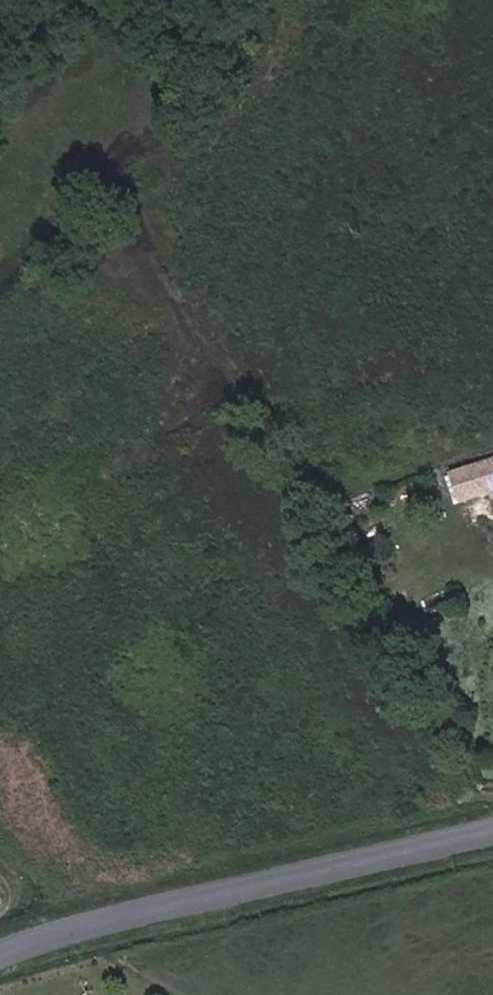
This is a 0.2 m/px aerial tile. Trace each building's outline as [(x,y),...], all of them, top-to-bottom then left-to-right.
[(449,470),(459,503),(492,492),(492,456),(449,470)]
